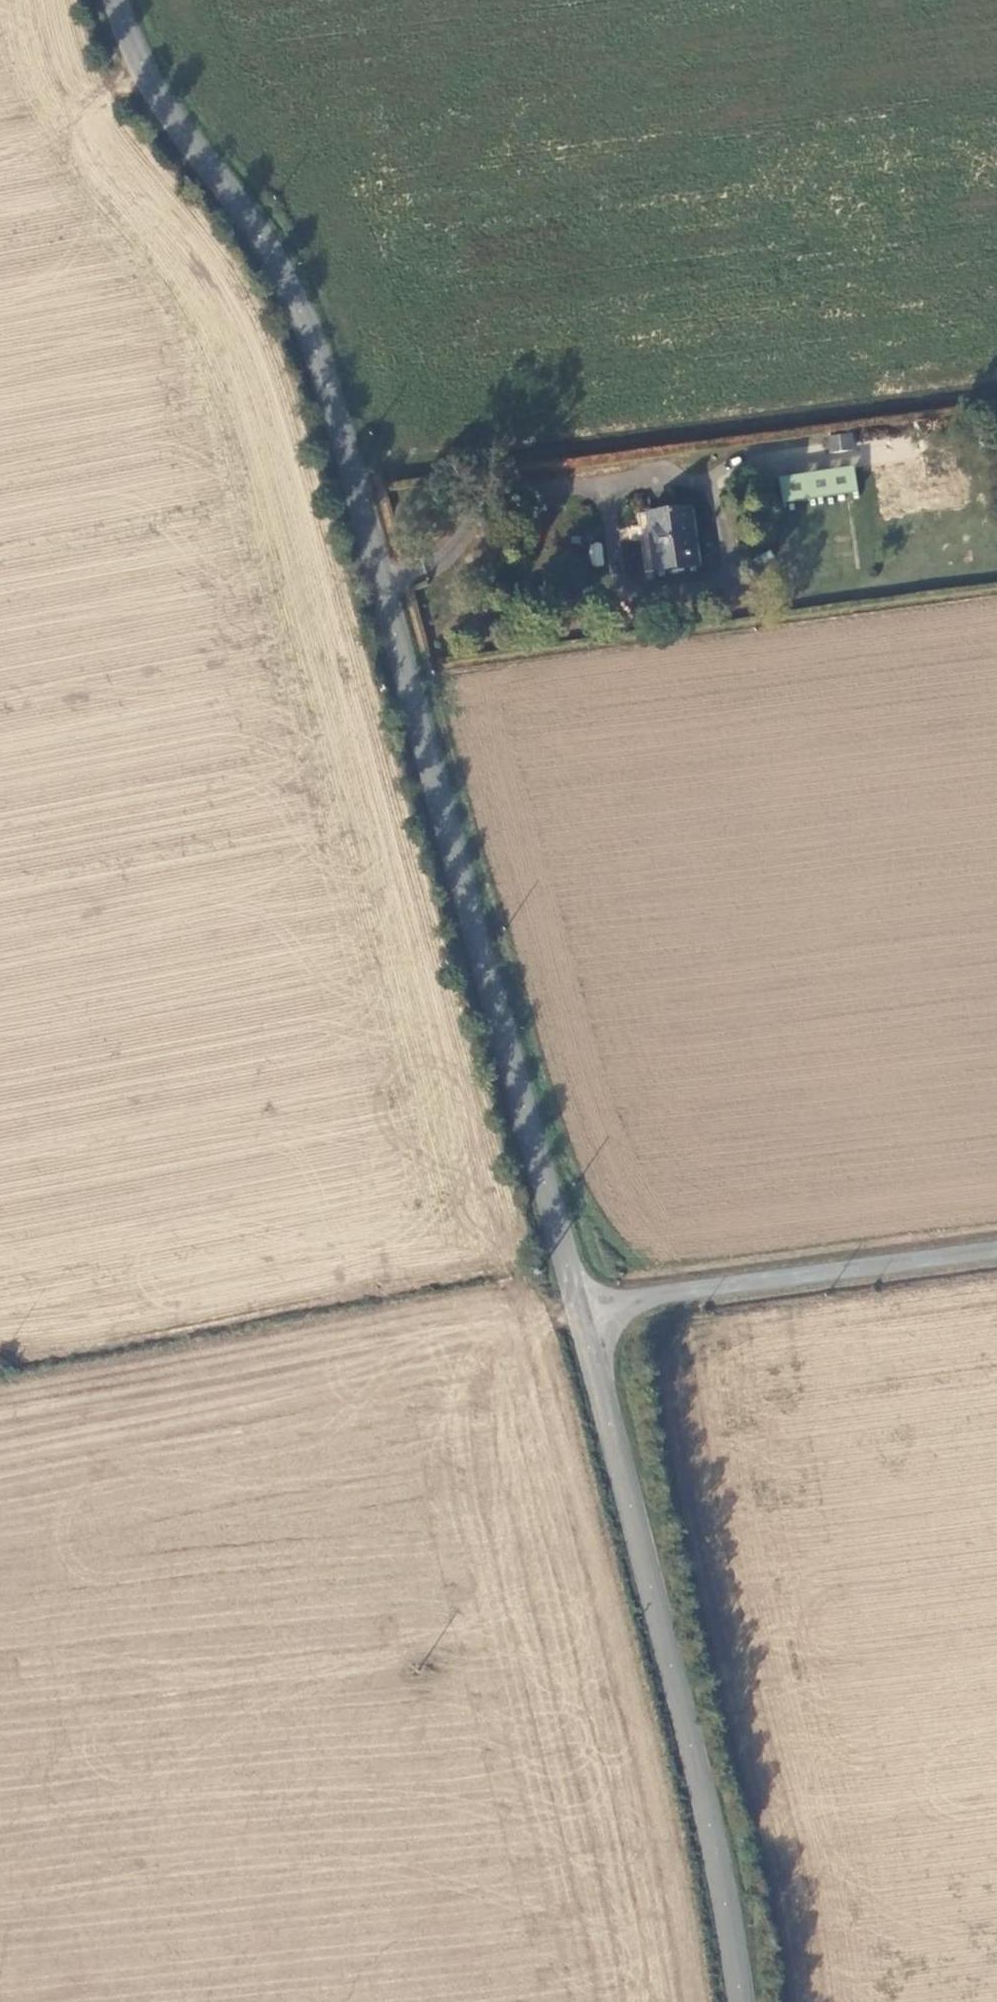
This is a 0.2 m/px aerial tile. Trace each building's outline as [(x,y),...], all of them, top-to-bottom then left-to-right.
[(830,436),(832,454),(853,451),(851,433),(830,436)] [(781,499),(857,495),(856,468),(780,472),(781,499)] [(649,512),(656,572),(702,566),(695,506),(649,512)]
